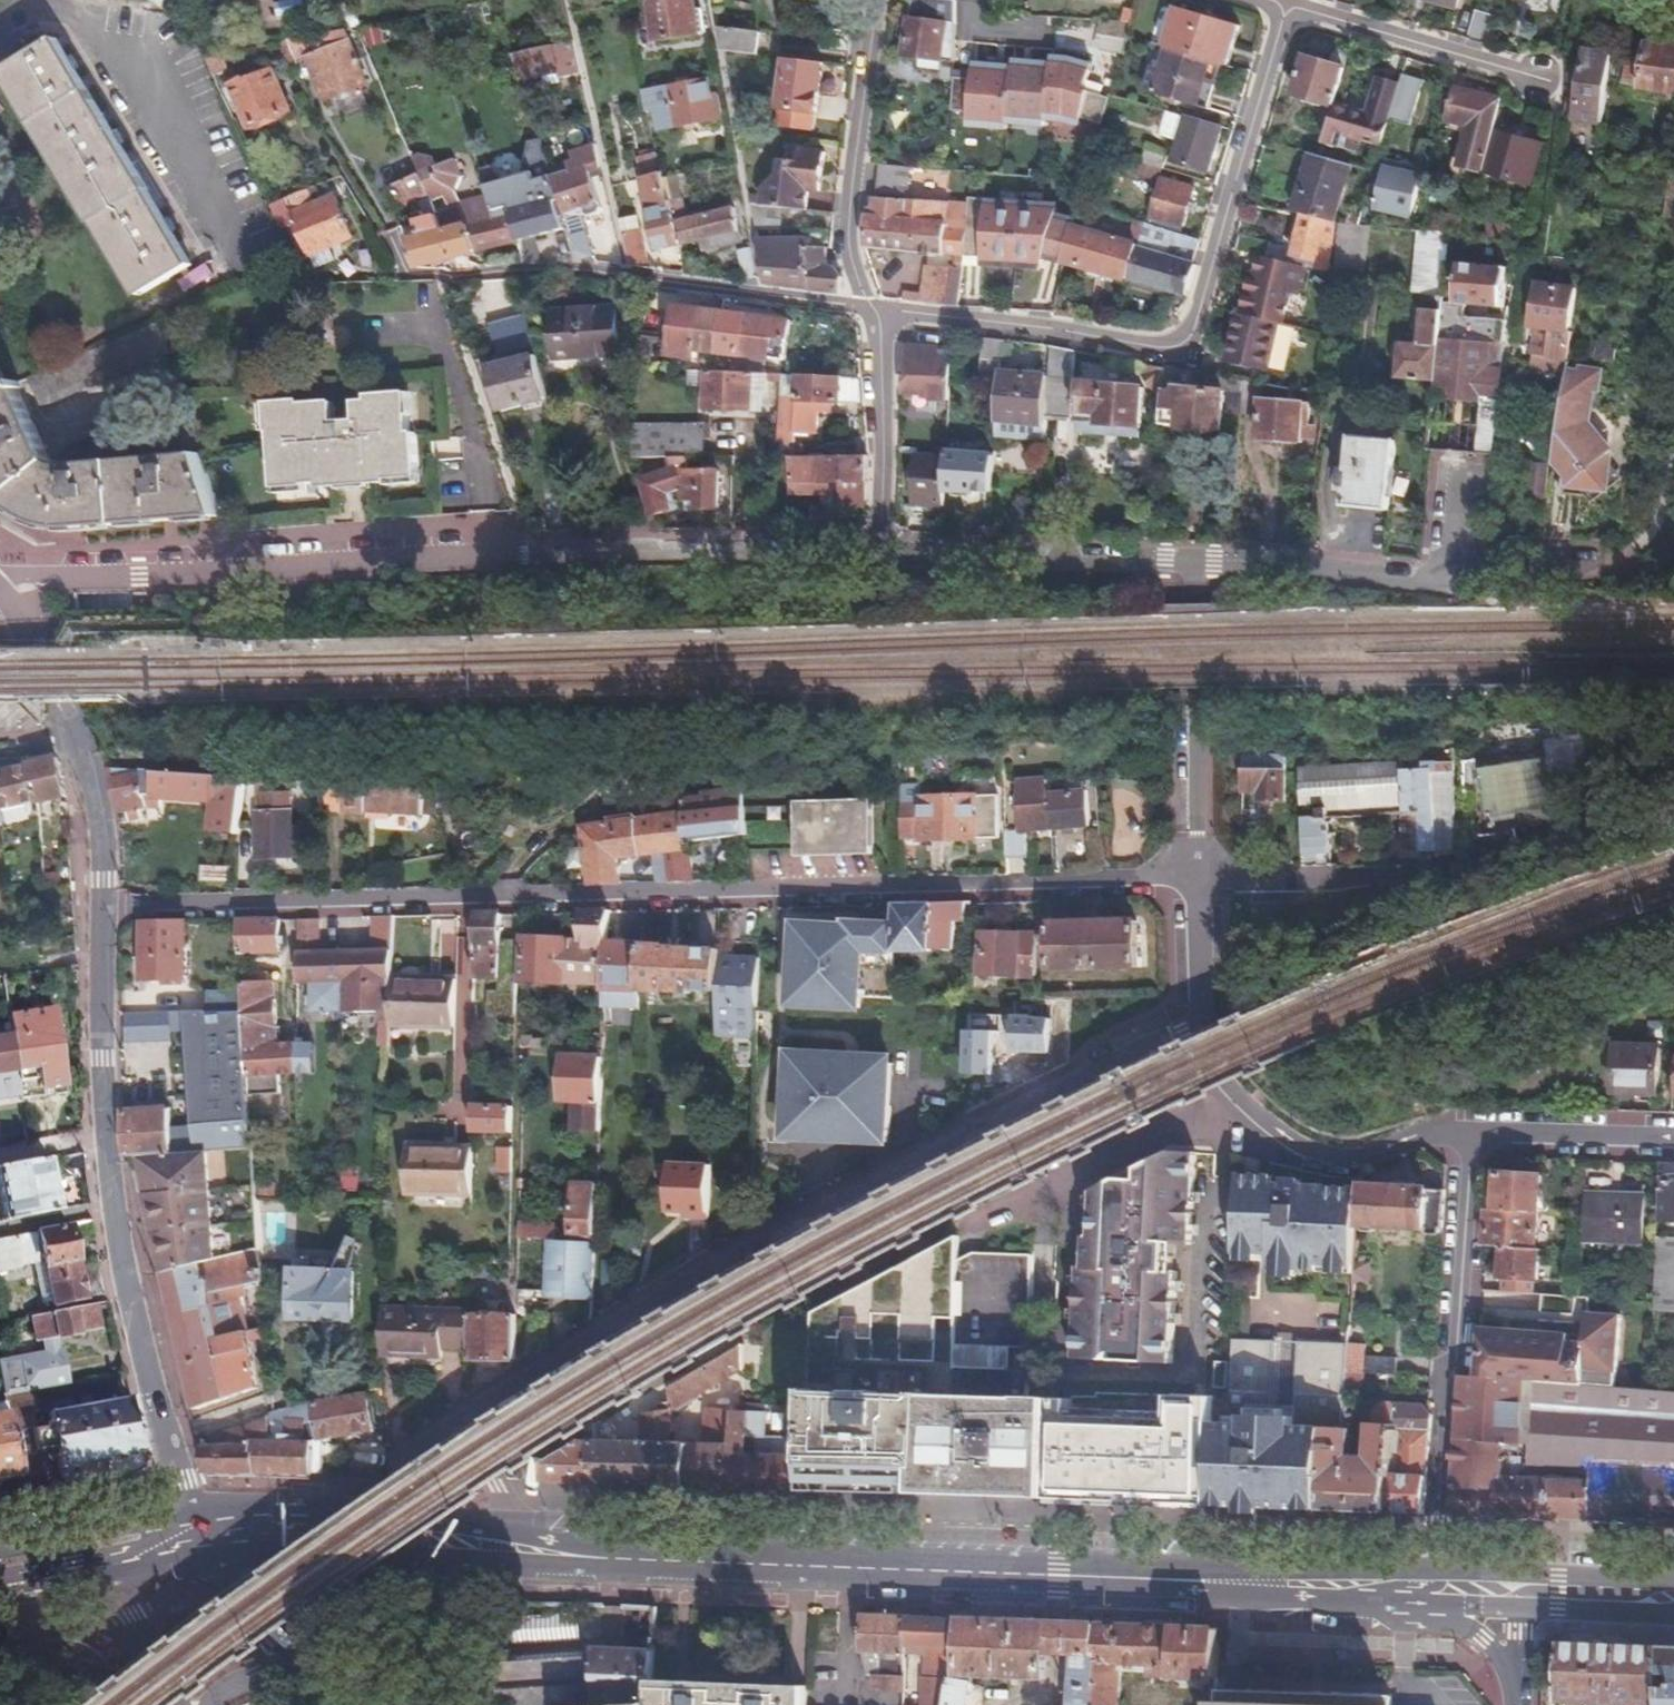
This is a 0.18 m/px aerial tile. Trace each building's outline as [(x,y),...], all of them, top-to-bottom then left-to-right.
[(693,0),(648,0),(657,41),(698,32),(693,0)] [(918,0),(894,0),(893,5),(944,12),(945,4),(918,0)] [(1495,13),(1476,7),(1467,38),(1487,44),(1495,13)] [(1126,8),(1121,22),(1129,24),(1133,10),(1126,8)] [(1222,63),(1228,64),(1239,26),(1176,8),(1164,46),(1222,63)] [(924,60),(953,64),(955,25),(924,21),(925,14),(907,12),(902,57),(910,58),(909,65),(924,67),(924,60)] [(1582,91),(1607,94),(1617,25),(1592,22),(1588,52),(1581,51),(1579,71),(1585,72),(1582,91)] [(296,62),(300,72),(311,68),(324,94),(366,78),(358,56),(346,24),(285,36),(296,62)] [(763,35),(718,32),(722,52),(760,56),(763,35)] [(283,69),(296,62),(285,36),(270,39),(283,69)] [(39,131),(58,163),(66,175),(78,195),(93,220),(91,222),(98,233),(109,251),(117,262),(129,281),(134,278),(142,290),(190,260),(172,231),(179,226),(172,214),(164,218),(146,189),(148,187),(121,144),(130,138),(122,125),(112,131),(74,69),(84,63),(76,52),(66,58),(55,39),(8,67),(2,71),(39,131)] [(580,75),(573,43),(518,54),(524,83),(541,79),(544,87),(560,84),(559,79),(580,75)] [(1222,63),(1164,46),(1153,43),(1141,86),(1210,106),(1222,63)] [(204,52),(213,72),(227,67),(219,49),(204,52)] [(1628,50),(1624,86),(1673,94),(1673,57),(1628,50)] [(1331,102),(1341,66),(1324,62),(1325,57),(1309,53),(1308,57),(1303,56),(1293,91),(1331,102)] [(358,56),(366,78),(372,76),(364,54),(358,56)] [(975,80),(952,79),(950,113),(974,114),(973,120),(1013,122),(1013,116),(1050,117),(1050,110),(1065,111),(1079,117),(1102,124),(1109,97),(1091,92),(1098,64),(1078,54),(1055,54),(1055,60),(1014,59),(1015,65),(976,63),(975,80)] [(821,62),(784,58),(777,122),(814,125),(821,62)] [(287,106),(269,64),(245,74),(241,71),(228,77),(228,80),(225,82),(225,84),(223,85),(234,109),(243,106),(250,123),(287,106)] [(1363,110),(1335,102),(1325,135),(1344,140),(1347,128),(1382,138),(1388,117),(1409,124),(1422,78),(1401,72),(1398,84),(1373,77),(1363,110)] [(709,77),(641,91),(646,111),(653,110),(658,130),(721,118),(715,93),(712,93),(709,77)] [(1480,171),(1501,91),(1484,86),(1482,93),(1457,87),(1448,120),(1469,126),(1459,164),(1480,171)] [(1207,172),(1221,126),(1175,113),(1169,133),(1179,136),(1172,161),(1207,172)] [(1530,184),(1541,137),(1522,133),(1523,125),(1515,123),(1513,129),(1499,126),(1488,173),(1530,184)] [(740,135),(755,137),(755,127),(739,125),(740,135)] [(500,206),(511,204),(520,238),(564,228),(559,215),(564,213),(547,163),(539,139),(525,143),(529,170),(509,174),(494,157),(483,161),(493,187),(500,206)] [(603,174),(597,148),(567,157),(570,165),(564,167),(561,159),(547,163),(564,213),(566,221),(583,215),(592,215),(599,213),(602,208),(592,178),(603,174)] [(784,206),(806,208),(809,188),(820,189),(823,150),(798,148),(798,159),(781,157),(779,175),(764,187),(763,195),(749,194),(750,203),(784,206)] [(462,222),(468,250),(520,238),(511,204),(500,206),(493,187),(466,197),(458,187),(463,172),(454,154),(437,162),(432,152),(421,149),(413,153),(420,169),(429,190),(432,196),(445,189),(450,203),(437,209),(445,226),(462,222)] [(1144,149),(1141,161),(1160,167),(1164,154),(1144,149)] [(662,180),(655,150),(638,154),(659,247),(677,243),(662,180)] [(1301,211),(1335,219),(1351,163),(1310,152),(1294,210),(1301,211)] [(1414,194),(1421,171),(1383,160),(1370,205),(1405,215),(1414,194)] [(1160,167),(1141,161),(1136,176),(1156,182),(1160,167)] [(910,169),(878,167),(875,196),(907,199),(910,169)] [(387,186),(398,205),(429,190),(420,169),(387,186)] [(686,217),(677,177),(662,180),(677,243),(700,238),(702,248),(718,244),(742,240),(733,206),(686,217)] [(1146,215),(1144,223),(1179,233),(1186,213),(1192,215),(1196,202),(1190,200),(1193,187),(1163,178),(1152,216),(1146,215)] [(1673,179),(1671,186),(1668,186),(1664,212),(1673,214),(1673,179)] [(271,202),(281,225),(296,218),(311,251),(349,234),(332,194),(320,199),(312,184),(271,202)] [(966,205),(867,198),(863,239),(864,248),(929,254),(926,294),(925,302),(959,306),(966,205)] [(1063,260),(1073,225),(1075,218),(1067,204),(983,198),(979,265),(1060,270),(1063,260)] [(750,203),(755,226),(783,227),(784,206),(750,203)] [(414,262),(468,250),(462,222),(445,226),(437,209),(436,206),(414,211),(416,219),(412,220),(415,232),(406,236),(414,262)] [(1313,267),(1330,270),(1335,219),(1301,211),(1292,253),(1313,258),(1313,267)] [(639,213),(619,217),(629,264),(651,267),(639,213)] [(1330,270),(1329,286),(1357,288),(1363,222),(1335,219),(1330,270)] [(1128,241),(1073,225),(1063,260),(1082,267),(1081,275),(1095,279),(1099,271),(1128,280),(1144,223),(1134,220),(1128,241)] [(1128,280),(1185,297),(1193,265),(1189,264),(1197,239),(1179,233),(1144,223),(1128,280)] [(1515,238),(1517,226),(1487,223),(1487,228),(1479,227),(1478,234),(1509,237),(1515,238)] [(1393,380),(1430,382),(1431,335),(1432,299),(1434,229),(1408,226),(1404,226),(1403,289),(1415,289),(1413,345),(1394,345),(1393,380)] [(765,281),(838,291),(840,276),(832,264),(826,265),(827,247),(811,246),(811,232),(798,231),(798,236),(800,237),(800,240),(794,239),(794,242),(799,244),(799,251),(759,248),(765,281)] [(572,237),(579,259),(594,254),(586,232),(572,237)] [(1502,253),(1508,256),(1515,238),(1509,237),(1502,253)] [(756,275),(750,247),(735,250),(742,279),(756,275)] [(1305,265),(1262,256),(1259,272),(1252,270),(1242,313),(1283,322),(1289,292),(1298,294),(1305,265)] [(1431,335),(1499,341),(1501,319),(1463,315),(1464,301),(1499,304),(1504,265),(1448,260),(1444,299),(1432,299),(1431,335)] [(137,293),(142,290),(134,278),(129,281),(137,293)] [(1568,329),(1573,287),(1537,284),(1532,326),(1537,326),(1568,329)] [(900,292),(900,299),(925,302),(926,294),(900,292)] [(677,303),(672,334),(671,342),(669,353),(693,357),(694,349),(714,351),(719,310),(677,303)] [(619,352),(616,305),(548,310),(553,358),(619,352)] [(508,315),(516,345),(533,340),(525,310),(508,315)] [(786,321),(719,310),(714,351),(779,361),(786,321)] [(1294,346),(1298,326),(1283,322),(1242,313),(1238,312),(1227,360),(1282,372),(1288,345),(1294,346)] [(490,321),(497,351),(516,345),(508,315),(490,321)] [(41,407),(169,351),(159,321),(56,366),(28,378),(41,407)] [(1568,329),(1537,326),(1534,354),(1547,356),(1554,367),(1567,369),(1567,368),(1572,330),(1568,329)] [(672,334),(635,331),(630,366),(653,367),(656,342),(671,342),(672,334)] [(1430,382),(1429,450),(1488,454),(1492,401),(1495,399),(1499,341),(1431,335),(1430,382)] [(1000,370),(1003,339),(991,338),(982,337),(979,377),(999,378),(1000,370)] [(1060,420),(1068,349),(1067,349),(1050,346),(1047,374),(1041,440),(1056,441),(1058,420),(1060,420)] [(948,399),(950,361),(937,360),(937,348),(912,347),(912,355),(909,358),(907,392),(929,394),(929,398),(948,399)] [(525,405),(547,398),(536,351),(486,369),(500,409),(523,401),(525,405)] [(12,385),(0,360),(0,390),(12,385)] [(1154,393),(1163,393),(1165,366),(1142,361),(1140,372),(1150,379),(1153,386),(1154,393)] [(1560,417),(1590,422),(1594,387),(1598,388),(1601,369),(1581,365),(1579,370),(1567,368),(1567,369),(1560,417)] [(1220,411),(1238,413),(1241,379),(1196,371),(1165,366),(1163,393),(1161,429),(1218,433),(1220,411)] [(763,372),(703,370),(703,405),(755,407),(755,387),(762,387),(763,372)] [(993,436),(1041,440),(1047,374),(1000,370),(999,378),(993,436)] [(763,372),(762,387),(762,409),(777,409),(777,396),(778,373),(763,372)] [(777,409),(776,437),(792,437),(792,431),(814,431),(815,410),(823,410),(824,399),(840,399),(841,375),(791,373),(792,382),(798,383),(797,396),(777,396),(777,409)] [(1289,403),(1291,388),(1241,379),(1238,413),(1259,415),(1257,441),(1299,444),(1299,439),(1313,439),(1314,426),(1307,424),(1309,405),(1289,403)] [(220,512),(201,451),(62,465),(51,459),(17,390),(21,387),(19,382),(12,385),(0,390),(0,493),(14,507),(34,519),(52,525),(79,525),(220,512)] [(1135,439),(1140,389),(1077,385),(1073,435),(1135,439)] [(411,433),(409,417),(403,417),(400,394),(371,396),(371,400),(358,401),(360,420),(336,422),(333,401),(302,403),(302,400),(268,402),(271,428),(274,428),(279,485),(305,483),(307,481),(321,480),(323,485),(388,480),(389,477),(419,474),(416,433),(411,433)] [(403,417),(409,417),(406,394),(400,394),(403,417)] [(946,426),(948,405),(936,405),(935,426),(946,426)] [(1610,447),(1590,422),(1560,417),(1556,443),(1569,457),(1567,473),(1565,490),(1588,493),(1596,487),(1600,492),(1617,478),(1613,474),(1617,470),(1603,453),(1610,447)] [(685,455),(698,454),(698,424),(618,424),(630,455),(685,455)] [(1388,510),(1393,439),(1348,437),(1346,472),(1330,471),(1330,488),(1345,489),(1344,508),(1388,510)] [(1554,459),(1567,473),(1569,457),(1556,443),(1554,459)] [(989,488),(992,453),(945,450),(945,455),(943,485),(989,488)] [(841,503),(865,502),(865,454),(793,454),(794,492),(828,491),(828,478),(841,478),(841,503)] [(943,485),(945,455),(915,454),(912,503),(941,505),(943,485)] [(630,455),(650,513),(670,506),(671,508),(677,506),(671,488),(685,483),(685,506),(714,506),(714,477),(685,476),(685,455),(630,455)] [(1544,504),(1549,464),(1530,462),(1525,502),(1544,504)] [(1304,767),(1307,863),(1332,863),(1330,815),(1404,810),(1406,847),(1437,846),(1437,858),(1455,856),(1454,756),(1437,758),(1437,759),(1412,761),(1413,766),(1405,766),(1404,761),(1304,767)] [(1557,805),(1549,757),(1480,769),(1488,817),(1557,805)] [(1249,770),(1242,773),(1241,788),(1258,788),(1259,801),(1290,799),(1289,769),(1275,769),(1275,763),(1270,763),(1270,759),(1259,760),(1249,770)] [(53,760),(17,766),(24,806),(60,799),(53,760)] [(0,770),(0,810),(24,806),(17,766),(0,770)] [(147,771),(107,769),(114,801),(123,801),(124,811),(125,821),(138,820),(137,809),(144,808),(143,799),(148,798),(147,771)] [(239,776),(147,771),(148,798),(143,799),(144,808),(156,807),(156,799),(209,800),(206,831),(234,834),(239,776)] [(1005,819),(1006,856),(1027,855),(1027,828),(1052,827),(1050,796),(1054,796),(1052,776),(1020,778),(1022,819),(1005,819)] [(1064,776),(1052,776),(1054,796),(1050,796),(1052,827),(1090,825),(1088,791),(1065,792),(1064,776)] [(711,786),(711,777),(701,778),(701,786),(711,786)] [(428,787),(349,782),(348,800),(365,801),(365,809),(423,812),(423,796),(430,795),(428,787)] [(652,787),(652,795),(681,793),(681,786),(652,787)] [(254,857),(288,856),(287,827),(285,788),(252,789),(254,857)] [(681,793),(683,813),(686,840),(744,832),(739,791),(715,792),(712,797),(702,798),(702,793),(681,793)] [(898,802),(899,835),(923,835),(923,841),(998,838),(996,792),(921,796),(921,801),(898,802)] [(652,795),(654,816),(683,813),(681,793),(652,795)] [(872,798),(800,799),(801,848),(873,847),(872,798)] [(123,801),(114,801),(115,812),(124,811),(123,801)] [(654,816),(610,821),(616,858),(652,853),(658,882),(693,881),(686,840),(683,813),(654,816)] [(583,826),(591,884),(619,883),(616,858),(610,821),(583,826)] [(287,827),(288,856),(298,856),(297,826),(287,827)] [(229,883),(231,866),(199,863),(198,880),(229,883)] [(968,916),(968,903),(968,901),(911,902),(897,902),(897,923),(897,955),(911,956),(911,950),(934,950),(934,955),(944,956),(944,947),(954,947),(955,917),(968,916)] [(606,947),(607,942),(608,911),(586,912),(585,938),(585,947),(606,947)] [(500,980),(501,914),(478,915),(476,998),(489,998),(488,980),(500,980)] [(393,979),(394,917),(372,918),(371,951),(342,952),(342,981),(393,979)] [(279,920),(237,922),(239,954),(281,953),(279,920)] [(185,922),(143,923),(143,931),(140,935),(139,943),(144,946),(143,981),(186,980),(185,922)] [(897,955),(897,923),(847,922),(847,926),(797,928),(797,1005),(870,1006),(869,1000),(897,999),(897,955)] [(1138,951),(1138,922),(1054,922),(1054,970),(1147,968),(1147,951),(1138,951)] [(342,981),(342,952),(315,952),(315,927),(297,927),(297,981),(311,981),(342,981)] [(984,971),(1036,972),(1038,932),(985,931),(984,971)] [(524,984),(564,985),(565,938),(525,938),(524,984)] [(564,985),(606,986),(606,947),(585,947),(585,938),(565,938),(564,985)] [(605,1006),(640,1007),(642,988),(642,943),(607,942),(606,947),(606,986),(605,1006)] [(642,988),(717,991),(718,950),(668,947),(666,944),(642,943),(642,988)] [(715,1029),(758,1030),(759,1007),(760,952),(718,950),(717,991),(715,1029)] [(393,979),(342,981),(342,1011),(391,1010),(393,979)] [(427,979),(393,979),(391,1010),(391,1020),(390,1029),(454,1031),(455,985),(427,983),(427,979)] [(342,1011),(342,981),(311,981),(312,1011),(342,1011)] [(241,992),(243,1011),(247,1073),(289,1071),(289,1043),(281,1044),(276,984),(240,984),(241,992)] [(206,994),(207,1012),(243,1011),(241,992),(206,994)] [(51,1011),(9,1018),(11,1037),(21,1101),(63,1095),(51,1011)] [(124,1111),(127,1157),(141,1157),(206,1154),(253,1153),(248,1097),(247,1073),(243,1011),(207,1012),(120,1014),(120,1046),(170,1045),(170,1039),(184,1040),(189,1104),(174,1104),(172,1110),(166,1110),(164,1104),(151,1105),(149,1111),(124,1111)] [(391,1020),(381,1020),(379,1046),(389,1046),(390,1029),(391,1020)] [(10,1036),(8,1025),(0,1026),(0,1037),(10,1036)] [(298,1028),(298,1044),(298,1065),(309,1065),(309,1028),(298,1028)] [(22,1107),(21,1101),(11,1037),(0,1038),(0,1111),(22,1107)] [(289,1071),(247,1073),(248,1097),(276,1095),(275,1076),(298,1075),(298,1065),(298,1044),(289,1043),(289,1071)] [(1656,1093),(1657,1045),(1613,1043),(1612,1092),(1656,1093)] [(600,1129),(603,1050),(595,1050),(595,1058),(567,1057),(567,1100),(583,1100),(582,1129),(600,1129)] [(910,1050),(798,1050),(798,1139),(910,1138),(910,1050)] [(510,1131),(511,1108),(474,1107),(473,1131),(510,1131)] [(407,1195),(472,1197),(473,1148),(445,1148),(445,1145),(409,1145),(407,1195)] [(510,1171),(510,1148),(496,1147),(495,1171),(510,1171)] [(1176,1271),(1173,1270),(1174,1257),(1175,1241),(1191,1242),(1195,1151),(1171,1150),(1141,1167),(1141,1177),(1120,1177),(1096,1190),(1092,1235),(1086,1236),(1085,1264),(1079,1264),(1072,1355),(1104,1357),(1113,1353),(1117,1358),(1169,1361),(1176,1271)] [(145,1195),(163,1273),(225,1259),(206,1154),(141,1157),(148,1194),(145,1195)] [(48,1160),(0,1168),(0,1215),(1,1222),(57,1211),(48,1160)] [(689,1221),(708,1221),(710,1168),(666,1166),(664,1213),(689,1214),(689,1221)] [(1496,1172),(1494,1208),(1536,1211),(1539,1174),(1496,1172)] [(1294,1276),(1294,1268),(1317,1270),(1317,1276),(1351,1277),(1351,1269),(1352,1256),(1355,1220),(1358,1188),(1297,1184),(1296,1180),(1280,1179),(1279,1182),(1268,1182),(1269,1175),(1239,1174),(1234,1254),(1234,1262),(1266,1264),(1266,1266),(1272,1267),(1272,1275),(1294,1276)] [(1661,1174),(1660,1218),(1673,1219),(1673,1175),(1661,1174)] [(491,1193),(509,1193),(509,1181),(491,1180),(491,1193)] [(573,1231),(596,1231),(597,1180),(573,1180),(573,1231)] [(1358,1181),(1358,1188),(1355,1220),(1359,1225),(1367,1226),(1371,1221),(1421,1224),(1426,1231),(1434,1231),(1440,1224),(1444,1186),(1358,1181)] [(1641,1197),(1582,1194),(1581,1241),(1638,1243),(1641,1197)] [(1487,1208),(1484,1242),(1501,1244),(1533,1246),(1534,1233),(1540,1233),(1541,1225),(1535,1225),(1536,1211),(1494,1208),(1487,1208)] [(805,1392),(803,1488),(925,1493),(927,1402),(954,1402),(956,1263),(957,1222),(845,1280),(810,1301),(809,1392),(805,1392)] [(545,1238),(552,1239),(553,1225),(519,1224),(518,1236),(527,1237),(545,1238)] [(68,1226),(0,1239),(0,1273),(20,1269),(20,1266),(33,1264),(44,1262),(53,1304),(53,1307),(82,1301),(82,1297),(85,1294),(82,1277),(77,1275),(68,1226)] [(574,1239),(595,1241),(596,1231),(573,1231),(574,1239)] [(1650,1309),(1673,1311),(1673,1232),(1653,1231),(1650,1309)] [(518,1236),(517,1247),(526,1247),(527,1237),(518,1236)] [(568,1292),(592,1293),(595,1241),(574,1239),(552,1239),(545,1238),(544,1286),(568,1287),(568,1292)] [(1533,1246),(1501,1244),(1498,1274),(1537,1277),(1539,1247),(1533,1246)] [(1025,1397),(1028,1249),(968,1248),(956,1263),(954,1402),(927,1402),(925,1493),(1051,1498),(1052,1396),(1025,1397)] [(253,1287),(263,1284),(260,1252),(225,1259),(163,1273),(161,1274),(193,1407),(253,1392),(243,1307),(255,1305),(253,1287)] [(1366,1257),(1352,1256),(1351,1269),(1351,1277),(1365,1277),(1366,1257)] [(308,1257),(293,1257),(293,1323),(355,1323),(356,1258),(339,1258),(340,1274),(308,1274),(308,1257)] [(42,1306),(53,1304),(44,1262),(33,1264),(42,1306)] [(516,1316),(543,1317),(543,1293),(543,1291),(517,1290),(516,1316)] [(1537,1307),(1479,1304),(1473,1375),(1611,1383),(1615,1311),(1583,1310),(1584,1294),(1538,1291),(1537,1307)] [(98,1329),(94,1306),(33,1318),(37,1341),(58,1337),(59,1340),(81,1335),(80,1332),(98,1329)] [(443,1351),(468,1351),(470,1314),(470,1311),(443,1312),(443,1351)] [(382,1338),(382,1360),(443,1360),(443,1351),(443,1312),(382,1312),(382,1320),(382,1338)] [(501,1360),(514,1359),(516,1316),(511,1316),(470,1314),(468,1351),(468,1359),(484,1360),(484,1368),(499,1368),(501,1360)] [(369,1338),(382,1338),(382,1320),(369,1320),(369,1338)] [(1360,1370),(1390,1373),(1391,1355),(1361,1353),(1361,1342),(1346,1340),(1345,1346),(1344,1369),(1360,1370)] [(1264,1505),(1269,1416),(1273,1343),(1228,1341),(1227,1361),(1225,1387),(1225,1399),(1210,1399),(1208,1503),(1264,1505)] [(1291,1418),(1287,1506),(1318,1507),(1323,1430),(1340,1431),(1340,1415),(1342,1393),(1344,1369),(1345,1346),(1295,1344),(1291,1418)] [(671,1401),(671,1409),(742,1369),(742,1346),(702,1369),(699,1363),(676,1377),(679,1384),(671,1387),(670,1388),(671,1401)] [(63,1352),(28,1359),(33,1391),(69,1385),(63,1352)] [(1225,1387),(1227,1361),(1211,1360),(1210,1386),(1225,1387)] [(1344,1369),(1342,1393),(1351,1393),(1351,1382),(1359,1383),(1360,1370),(1344,1369)] [(1611,1383),(1473,1375),(1457,1375),(1448,1513),(1585,1518),(1586,1480),(1505,1478),(1506,1464),(1514,1465),(1516,1419),(1524,1419),(1522,1459),(1530,1460),(1530,1466),(1593,1468),(1591,1518),(1673,1521),(1673,1386),(1611,1383)] [(359,1399),(318,1407),(324,1443),(376,1434),(372,1397),(369,1397),(368,1393),(358,1394),(359,1399)] [(1201,1503),(1202,1397),(1099,1394),(1052,1396),(1051,1498),(1193,1503),(1201,1503)] [(141,1453),(129,1401),(48,1416),(49,1420),(44,1421),(45,1428),(32,1430),(29,1411),(6,1414),(12,1451),(33,1448),(33,1450),(53,1446),(56,1469),(141,1453)] [(5,1402),(0,1403),(0,1477),(16,1475),(12,1451),(6,1414),(5,1402)] [(625,1406),(609,1415),(613,1424),(630,1414),(625,1406)] [(1323,1430),(1318,1507),(1382,1510),(1385,1473),(1388,1473),(1391,1427),(1393,1427),(1394,1407),(1376,1406),(1371,1411),(1368,1458),(1348,1457),(1349,1416),(1340,1415),(1340,1431),(1323,1430)] [(1429,1412),(1424,1409),(1394,1407),(1393,1427),(1391,1427),(1388,1473),(1385,1473),(1382,1510),(1421,1511),(1429,1412)] [(595,1439),(593,1480),(687,1484),(729,1486),(731,1409),(703,1408),(702,1437),(717,1438),(717,1445),(670,1444),(670,1410),(639,1413),(638,1430),(645,1430),(645,1441),(623,1440),(624,1430),(595,1429),(595,1439)] [(731,1409),(729,1486),(742,1486),(803,1488),(803,1482),(805,1410),(788,1410),(789,1435),(766,1434),(766,1410),(731,1409)] [(1287,1506),(1291,1418),(1281,1417),(1269,1416),(1264,1505),(1275,1506),(1287,1506)] [(241,1471),(311,1474),(312,1441),(305,1440),(305,1437),(301,1437),(301,1422),(285,1422),(285,1440),(268,1440),(267,1417),(212,1436),(212,1443),(197,1446),(200,1469),(208,1469),(241,1471)] [(544,1462),(543,1479),(593,1480),(595,1439),(582,1439),(544,1462)] [(906,1617),(859,1615),(858,1653),(861,1654),(868,1678),(874,1678),(873,1693),(903,1695),(906,1647),(906,1617)] [(637,1703),(642,1619),(508,1616),(490,1632),(520,1704),(603,1704),(637,1703)] [(925,1618),(906,1617),(906,1647),(925,1648),(925,1618)] [(947,1680),(956,1680),(957,1673),(958,1673),(960,1619),(925,1618),(925,1648),(931,1648),(930,1681),(927,1704),(944,1704),(947,1680)] [(1048,1623),(960,1619),(958,1673),(1043,1677),(1045,1651),(1048,1623)] [(1065,1623),(1048,1623),(1045,1651),(1062,1652),(1065,1623)] [(1065,1623),(1062,1652),(1075,1652),(1070,1704),(1095,1704),(1099,1660),(1094,1660),(1096,1625),(1065,1623)] [(1096,1625),(1094,1660),(1099,1660),(1095,1704),(1119,1704),(1122,1669),(1147,1671),(1147,1677),(1196,1680),(1199,1629),(1096,1625)] [(1218,1630),(1199,1629),(1196,1680),(1216,1680),(1218,1630)] [(1611,1643),(1559,1640),(1559,1697),(1658,1700),(1658,1645),(1611,1643)] [(1658,1645),(1658,1700),(1658,1704),(1673,1704),(1673,1646),(1658,1645)] [(944,1704),(965,1704),(968,1681),(956,1680),(947,1680),(944,1704)] [(806,1687),(651,1681),(650,1702),(637,1703),(603,1704),(806,1704),(806,1687)] [(1390,1696),(1243,1688),(1216,1687),(1215,1704),(1390,1704),(1390,1696)] [(284,1688),(268,1691),(270,1704),(286,1704),(284,1688)]
